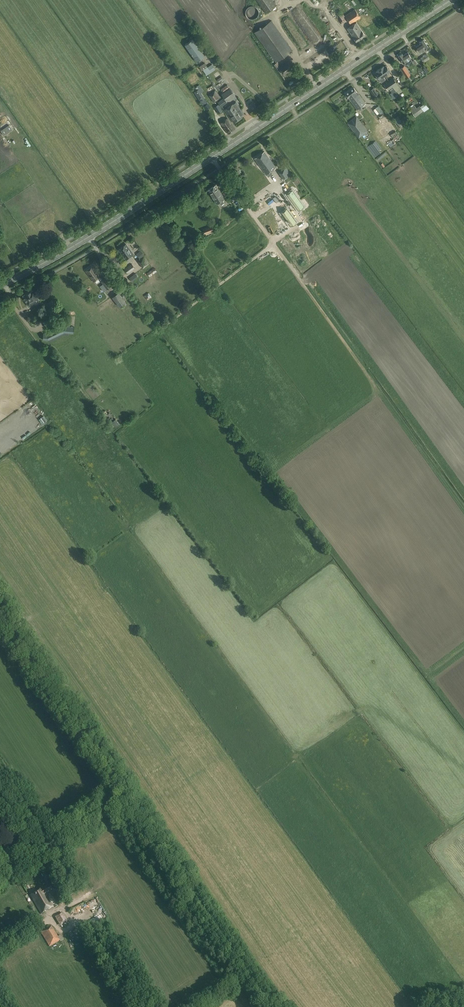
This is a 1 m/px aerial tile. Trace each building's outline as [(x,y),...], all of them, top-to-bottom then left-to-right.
[(266,13),(276,6),(272,0),(257,0),(266,13)] [(305,0),(295,0),(284,8),(287,13),(305,0)] [(368,3),(357,11),(355,9),(345,16),(351,24),(360,17),(360,16),(372,8),(368,3)] [(246,12),(246,13),(246,14),(246,15),(246,16),(247,16),(247,17),(248,18),(249,18),(250,19),(251,19),(252,19),(253,19),(254,19),(255,19),(256,18),(257,17),(258,17),(258,16),(258,15),(259,14),(259,13),(259,12),(259,11),(259,10),(258,10),(258,9),(257,8),(256,7),(255,7),(255,6),(254,6),(253,6),(252,6),(251,6),(250,6),(249,7),(248,8),(247,8),(247,9),(246,10),(246,11),(246,12)] [(336,16),(341,24),(347,20),(342,12),(336,16)] [(272,20),(254,32),(276,62),(293,50),(272,20)] [(356,23),(348,29),(356,41),(365,35),(356,23)] [(185,45),(197,62),(199,60),(199,61),(202,59),(202,58),(205,55),(193,39),(185,45)] [(425,50),(424,49),(428,46),(423,39),(420,42),(421,43),(416,46),(420,51),(421,51),(422,52),(425,50)] [(328,51),(315,58),(318,64),(331,56),(328,51)] [(413,61),(411,57),(408,52),(403,55),(402,53),(398,56),(404,64),(406,65),(413,61)] [(427,53),(420,58),(424,63),(430,58),(427,53)] [(207,61),(199,66),(202,70),(203,70),(207,75),(217,68),(215,64),(209,68),(207,66),(209,64),(207,61)] [(287,61),(279,67),(284,74),(289,70),(292,68),(287,61)] [(411,74),(405,65),(401,68),(407,77),(411,74)] [(383,66),(380,68),(384,75),(389,71),(385,66),(384,67),(383,66)] [(384,75),(380,68),(376,71),(377,71),(375,73),(377,76),(376,77),(377,80),(379,79),(381,82),(385,79),(383,76),(384,75)] [(388,81),(392,86),(393,86),(396,91),(397,92),(400,90),(399,89),(400,88),(397,83),(393,78),(388,81)] [(392,86),(388,81),(384,84),(388,90),(392,86)] [(235,95),(230,88),(227,83),(221,88),(221,89),(223,92),(222,94),(226,100),(235,95)] [(194,92),(206,110),(211,107),(208,102),(205,104),(208,102),(202,93),(204,91),(199,84),(193,88),(195,91),(194,92)] [(345,93),(356,107),(358,110),(366,104),(353,87),(345,93)] [(378,94),(374,87),(370,90),(374,96),(378,94)] [(221,97),(215,90),(209,95),(214,102),(221,97)] [(218,102),(221,107),(227,102),(224,98),(218,102)] [(234,123),(243,116),(234,103),(224,109),(234,123)] [(359,110),(367,122),(377,115),(369,103),(359,110)] [(222,111),(219,104),(214,107),(218,113),(222,111)] [(409,108),(415,116),(424,111),(420,105),(416,107),(414,105),(409,108)] [(345,120),(355,134),(364,127),(354,113),(345,120)] [(236,128),(228,117),(220,123),(228,134),(236,128)] [(398,123),(401,128),(409,123),(406,118),(402,121),(398,123)] [(391,124),(380,130),(384,137),(389,134),(392,138),(397,134),(395,130),(391,124)] [(9,125),(1,131),(4,135),(12,129),(9,125)] [(373,143),(367,147),(373,157),(379,153),(373,143)] [(264,151),(255,158),(268,176),(272,174),(270,171),(275,167),(264,151)] [(292,175),(285,166),(278,171),(285,180),(292,175)] [(225,203),(223,200),(225,198),(216,185),(208,190),(217,203),(219,202),(221,205),(225,203)] [(285,195),(297,211),(304,207),(292,190),(285,195)] [(297,226),(286,211),(284,212),(283,211),(279,214),(286,223),(288,222),(293,229),(297,226)] [(212,225),(203,229),(205,234),(214,230),(212,225)] [(305,248),(307,247),(297,230),(282,241),(284,244),(296,236),(305,248)] [(247,232),(244,234),(243,232),(233,237),(237,243),(249,235),(247,232)] [(134,253),(126,243),(118,249),(126,259),(134,253)] [(327,255),(322,247),(317,250),(323,258),(327,255)] [(144,255),(141,250),(136,254),(140,258),(144,255)] [(143,267),(149,263),(144,256),(138,260),(143,267)] [(128,273),(135,268),(132,263),(124,269),(128,273)] [(103,280),(101,276),(93,265),(85,271),(93,282),(99,278),(101,281),(107,289),(111,286),(105,279),(103,280)] [(154,267),(147,273),(150,277),(157,271),(154,267)] [(39,299),(34,289),(23,295),(28,304),(39,299)] [(126,302),(119,292),(112,297),(120,307),(123,304),(124,306),(127,304),(125,303),(126,302)] [(74,333),(74,327),(63,326),(47,333),(44,333),(43,339),(48,340),(64,332),(74,333)] [(41,913),(53,906),(46,895),(55,890),(51,883),(31,895),(41,913)] [(56,917),(60,927),(68,923),(63,913),(56,917)] [(60,940),(58,937),(51,926),(40,932),(50,947),(60,940)]
